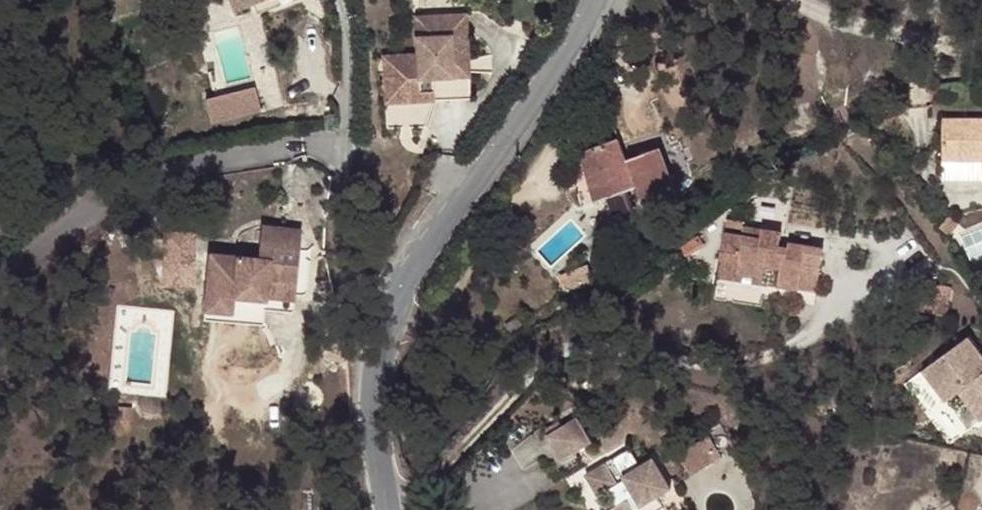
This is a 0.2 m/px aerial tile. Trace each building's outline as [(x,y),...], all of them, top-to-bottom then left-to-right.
[(227,9),(250,0),(223,0),(227,9)] [(381,53),(384,103),(431,101),(433,101),(468,97),(465,13),(413,15),(414,51),(381,53)] [(204,97),(210,124),(264,111),(257,84),(204,97)] [(431,101),(384,103),(386,126),(423,124),(431,101)] [(981,123),(980,114),(916,113),(915,154),(953,155),(977,155),(977,165),(981,165),(981,123)] [(642,198),(675,186),(660,148),(626,160),(618,138),(578,153),(593,203),(607,198),(615,224),(636,217),(628,190),(638,187),(642,198)] [(915,154),(914,173),(953,174),(953,155),(915,154)] [(301,232),(260,227),(258,261),(236,258),(232,295),(264,301),(265,299),(267,284),(296,286),(297,278),(301,232)] [(177,250),(177,257),(199,258),(200,236),(179,235),(177,250)] [(728,248),(708,243),(701,273),(719,277),(717,287),(743,293),(745,284),(762,288),(757,308),(776,312),(777,307),(794,311),(805,266),(761,256),(763,247),(729,239),(728,248)] [(199,258),(177,257),(175,284),(198,287),(199,258)] [(719,277),(701,273),(695,295),(740,305),(743,293),(717,287),(719,277)] [(267,284),(265,299),(295,302),(296,286),(267,284)] [(937,375),(905,422),(937,444),(947,430),(977,451),(981,443),(981,406),(937,375)] [(590,443),(577,419),(547,435),(560,459),(590,443)] [(713,434),(681,450),(693,473),(725,457),(713,434)] [(672,489),(653,455),(619,474),(638,507),(672,489)] [(617,482),(606,463),(584,476),(595,494),(617,482)] [(625,500),(607,509),(630,509),(625,500)]
